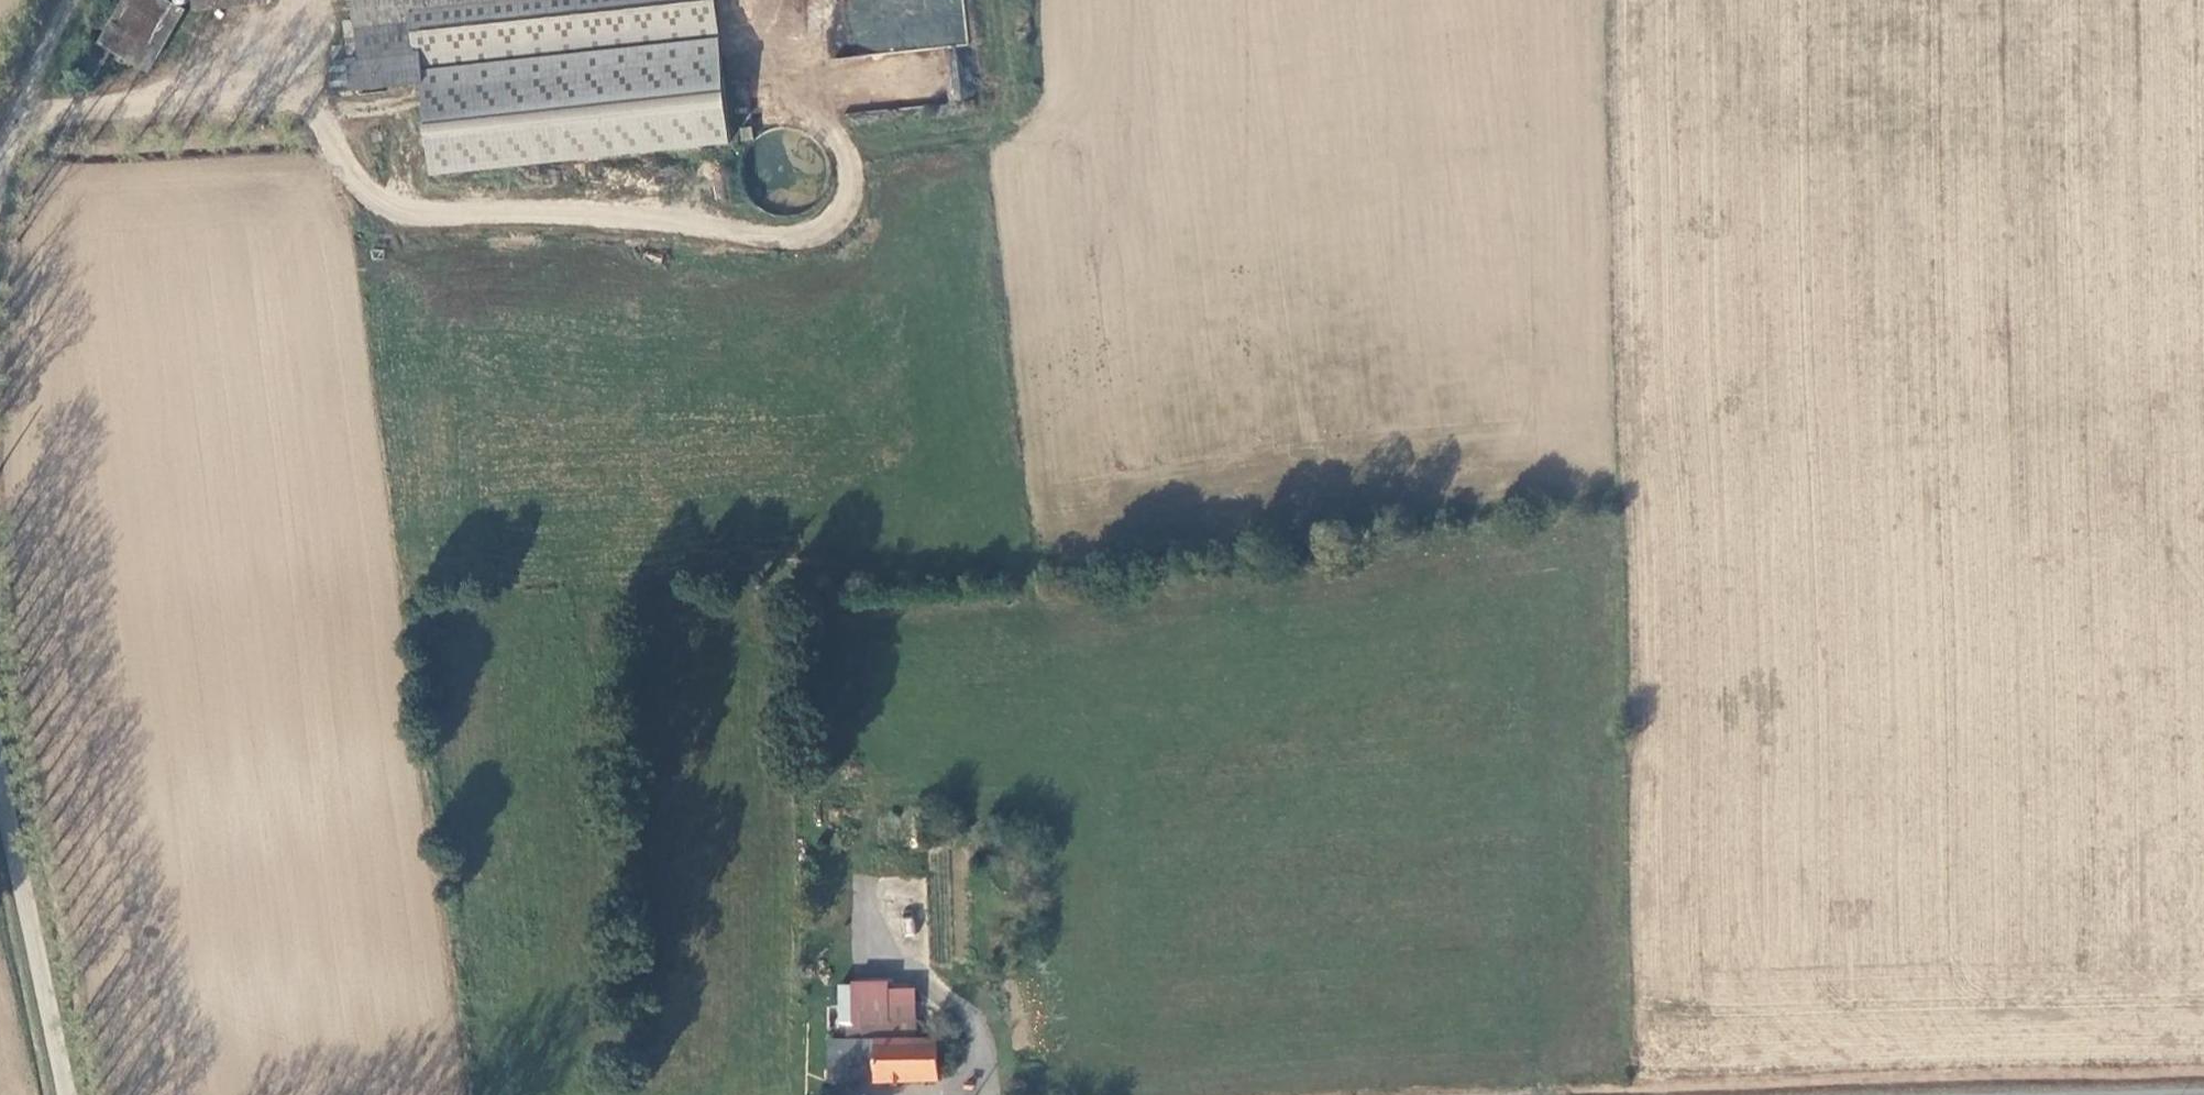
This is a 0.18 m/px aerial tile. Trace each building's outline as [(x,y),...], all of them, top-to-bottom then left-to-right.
[(183,7),(169,0),(117,0),(94,44),(148,73),(183,7)] [(356,67),(344,71),(348,99),(450,85),(448,60),(494,52),(707,25),(705,0),(350,0),(356,67)] [(895,47),(966,39),(961,0),(890,0),(895,47)] [(916,984),(837,982),(835,1031),(915,1033),(916,984)] [(928,1037),(821,1043),(824,1087),(930,1081),(928,1037)]
